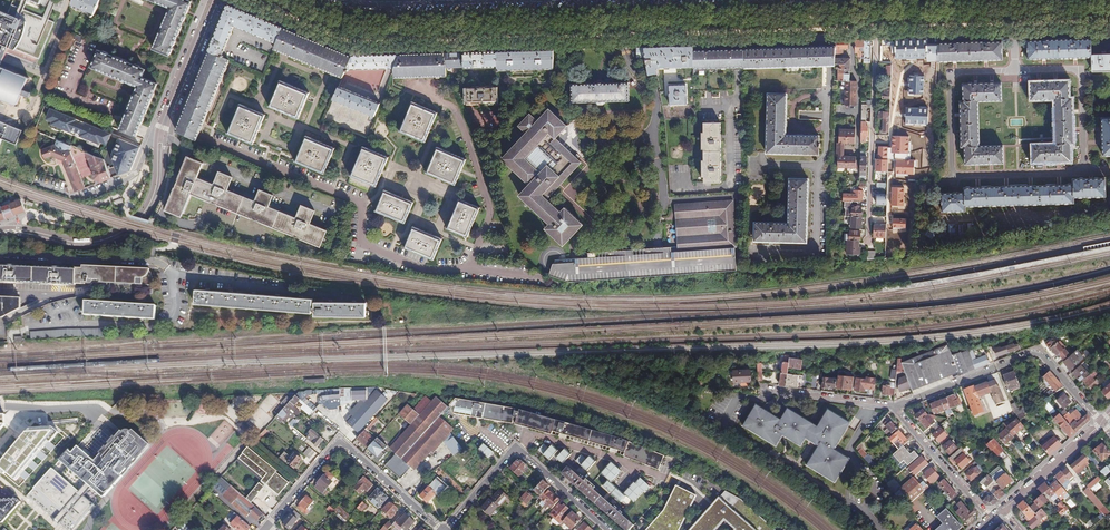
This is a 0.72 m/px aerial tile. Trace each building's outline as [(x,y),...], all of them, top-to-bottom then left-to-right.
[(73,5),(95,15),(101,0),(75,0),(73,5)] [(170,7),(154,49),(169,55),(191,1),(188,0),(152,0),(170,7)] [(8,48),(39,60),(55,23),(10,4),(6,14),(0,11),(0,44),(4,46),(0,55),(0,66),(8,48)] [(276,43),(283,27),(227,4),(221,19),(225,20),(223,24),(233,28),(234,25),(276,43)] [(225,20),(221,19),(219,25),(218,27),(231,32),(232,30),(233,28),(223,24),(225,20)] [(231,32),(218,27),(208,51),(223,57),(224,56),(222,55),(231,32)] [(326,45),(283,27),(276,43),(274,49),(284,53),(289,55),(315,66),(318,67),(343,78),(346,70),(353,55),(350,55),(326,45)] [(84,37),(76,33),(71,45),(74,47),(77,41),(82,43),(84,37)] [(926,62),(938,61),(937,43),(937,38),(882,40),(882,46),(891,46),(892,54),(894,54),(895,59),(912,59),(926,58),(926,62)] [(1091,57),(1091,54),(1091,39),(1076,40),(1076,39),(1058,40),(1043,40),(1043,41),(1027,41),(1028,59),(1042,59),(1044,59),(1047,59),(1062,58),(1074,58),(1075,58),(1077,58),(1091,57)] [(863,57),(864,40),(855,41),(855,52),(858,52),(858,56),(863,57)] [(871,46),(873,46),(873,40),(864,40),(863,57),(863,58),(870,59),(871,59),(871,46)] [(848,41),(836,41),(835,47),(835,53),(843,54),(844,48),(848,48),(848,41)] [(937,43),(938,61),(953,61),(957,61),(984,61),(988,61),(1003,60),(1003,42),(986,42),(986,41),(957,42),(957,43),(937,43)] [(694,51),(694,46),(679,46),(645,47),(646,57),(649,76),(657,74),(657,68),(694,67),(694,51)] [(645,47),(637,47),(639,58),(646,57),(645,47)] [(744,67),(744,68),(787,67),(815,66),(823,65),(835,65),(835,47),(744,50),(744,67)] [(139,87),(125,118),(141,125),(158,83),(143,77),(146,69),(112,54),(99,49),(91,67),(139,87)] [(549,50),(497,51),(498,67),(498,70),(550,68),(549,50)] [(733,50),(694,51),(694,67),(733,67),(733,50)] [(744,67),(744,50),(733,50),(733,67),(744,67)] [(176,125),(174,130),(196,139),(198,135),(230,60),(223,57),(208,51),(195,80),(176,125)] [(489,52),(472,52),(473,68),(498,67),(497,51),(489,52)] [(464,52),(444,53),(446,62),(446,66),(447,68),(464,67),(464,52)] [(472,52),(464,52),(464,67),(464,68),(473,68),(472,52)] [(427,54),(400,54),(394,68),(395,77),(447,75),(446,66),(446,62),(444,53),(427,54)] [(395,55),(392,55),(386,69),(390,69),(394,68),(400,54),(395,55)] [(1092,72),(1109,71),(1109,54),(1091,54),(1091,57),(1092,72)] [(392,55),(353,55),(346,70),(386,69),(392,55)] [(835,58),(835,65),(834,105),(857,105),(858,95),(854,95),(855,91),(858,92),(858,80),(851,80),(851,58),(835,58)] [(891,76),(891,65),(886,65),(886,70),(879,70),(879,76),(891,76)] [(16,106),(27,78),(0,67),(0,99),(16,106)] [(924,76),(910,76),(909,94),(924,94),(924,76)] [(1038,80),(1029,80),(1030,100),(1053,100),(1054,144),(1031,145),(1032,163),(1071,161),(1071,143),(1074,143),(1073,129),(1073,113),(1073,111),(1073,109),(1073,96),(1069,96),(1069,79),(1057,79),(1055,79),(1053,79),(1041,80),(1039,80),(1038,80)] [(310,93),(281,80),(270,107),(280,111),(282,112),(283,112),(299,119),(310,93)] [(1002,81),(962,82),(962,100),(958,100),(960,148),(963,148),(963,165),(1003,164),(1003,145),(978,146),(977,102),(1002,101),(1002,81)] [(572,103),(597,102),(597,104),(599,106),(604,106),(606,104),(606,102),(630,101),(629,82),(572,84),(572,103)] [(686,85),(669,85),(669,104),(687,104),(686,85)] [(466,104),(499,103),(499,92),(499,86),(465,88),(466,104)] [(380,103),(339,87),(333,100),(375,117),(380,103)] [(786,92),(766,92),(765,152),(766,151),(817,152),(818,138),(784,137),(786,92)] [(437,113),(412,102),(400,131),(426,141),(437,113)] [(266,115),(241,104),(229,133),(254,144),(266,115)] [(928,107),(906,107),(905,124),(928,125),(928,107)] [(112,134),(51,108),(49,114),(51,115),(49,121),(56,123),(55,126),(98,144),(99,141),(106,144),(108,138),(110,139),(112,134)] [(528,133),(503,159),(530,184),(520,195),(551,223),(547,228),(564,245),(584,224),(566,207),(562,212),(548,199),(582,162),(557,138),(568,126),(550,109),(539,121),(531,114),(520,126),(528,133)] [(125,118),(124,123),(140,129),(141,125),(125,118)] [(1102,118),(1102,129),(1102,142),(1103,155),(1109,155),(1109,118),(1102,118)] [(121,130),(136,137),(140,129),(124,123),(121,130)] [(721,123),(704,123),(704,183),(721,183),(721,123)] [(839,146),(844,146),(844,144),(855,144),(855,130),(840,130),(839,144),(839,146)] [(909,136),(891,135),(891,136),(890,136),(889,136),(888,159),(894,160),(896,160),(895,176),(909,176),(909,175),(914,175),(914,167),(916,167),(916,161),(915,161),(915,159),(910,159),(911,141),(909,141),(909,136)] [(888,159),(889,136),(880,136),(879,159),(887,160),(888,159)] [(141,146),(120,137),(112,157),(120,175),(131,170),(141,146)] [(335,149),(306,138),(295,164),(324,176),(335,149)] [(59,140),(58,140),(56,145),(43,150),(47,159),(56,155),(64,159),(67,168),(66,168),(74,188),(77,187),(78,189),(81,190),(86,188),(77,165),(75,165),(76,162),(71,151),(70,151),(72,146),(59,140)] [(466,157),(437,146),(426,172),(456,184),(466,157)] [(386,157),(364,148),(353,175),(375,184),(386,157)] [(102,182),(112,178),(105,159),(96,156),(88,153),(91,161),(90,161),(91,165),(93,165),(94,169),(93,173),(95,179),(102,182)] [(860,168),(860,161),(856,161),(856,157),(844,157),(844,154),(838,154),(838,157),(838,168),(860,168)] [(209,200),(216,185),(199,178),(205,163),(187,156),(165,209),(180,216),(190,193),(209,200)] [(887,160),(879,159),(877,159),(877,170),(887,170),(887,160)] [(216,185),(209,200),(237,212),(243,196),(229,190),(234,178),(221,173),(216,185)] [(788,223),(755,222),(754,241),(807,243),(808,180),(789,179),(788,223)] [(964,194),(941,194),(941,212),(965,211),(965,207),(1000,206),(1052,205),(1073,204),(1073,199),(1104,198),(1104,180),(1071,181),(1072,186),(1034,187),(1034,186),(1002,187),(964,189),(964,194)] [(904,187),(891,187),(891,205),(904,205),(904,187)] [(414,201),(384,189),(375,210),(406,223),(414,201)] [(243,196),(237,212),(279,230),(284,213),(270,207),(275,196),(262,190),(257,202),(243,196)] [(863,200),(863,192),(863,190),(860,190),(854,190),(854,197),(853,200),(855,200),(863,200)] [(887,205),(887,194),(877,194),(877,204),(887,205)] [(20,213),(25,211),(21,200),(19,201),(18,199),(12,201),(12,203),(10,204),(10,205),(14,215),(20,213)] [(846,216),(847,216),(853,217),(853,215),(862,215),(863,210),(860,210),(860,201),(854,201),(853,201),(852,202),(845,202),(845,208),(846,208),(846,216)] [(680,275),(743,270),(736,248),(738,248),(734,203),(720,204),(720,202),(699,203),(699,207),(680,208),(683,252),(680,252),(582,258),(554,260),(549,275),(572,281),(575,282),(648,279),(680,275)] [(2,208),(6,218),(14,215),(10,205),(6,206),(2,208)] [(284,213),(279,230),(322,247),(329,231),(311,224),(316,212),(303,206),(298,219),(284,213)] [(478,215),(457,206),(448,226),(470,236),(478,215)] [(862,228),(863,217),(853,217),(847,216),(847,218),(850,218),(850,221),(852,221),(852,228),(862,228)] [(907,218),(893,218),(892,228),(907,228),(907,218)] [(445,235),(416,222),(405,247),(434,259),(445,235)] [(385,235),(390,232),(385,224),(380,228),(385,235)] [(886,225),(876,224),(876,225),(875,225),(875,231),(877,231),(876,237),(886,237),(886,225)] [(860,240),(860,231),(851,231),(851,240),(860,240)] [(859,247),(860,241),(848,241),(848,255),(860,255),(861,247),(859,247)] [(582,253),(582,258),(680,252),(680,247),(582,253)] [(5,281),(5,282),(18,282),(50,283),(51,284),(63,284),(76,284),(76,283),(77,270),(77,269),(68,268),(68,267),(45,266),(45,267),(23,266),(23,265),(0,264),(0,265),(0,281),(5,281)] [(150,268),(104,266),(98,267),(89,268),(89,270),(94,270),(94,279),(89,279),(88,282),(110,283),(111,269),(151,271),(150,269),(150,268)] [(77,270),(76,283),(82,284),(82,282),(85,282),(88,282),(89,279),(94,279),(94,270),(89,270),(89,268),(77,270)] [(110,283),(110,292),(152,294),(153,278),(151,271),(111,269),(110,283)] [(313,298),(196,289),(195,303),(312,313),(313,298)] [(0,297),(0,325),(3,325),(4,315),(21,308),(21,298),(0,297)] [(155,305),(85,301),(84,315),(155,320),(155,305)] [(366,303),(315,302),(315,316),(366,317),(366,303)] [(1064,360),(1070,354),(1065,348),(1066,347),(1060,340),(1058,342),(1054,338),(1048,339),(1044,342),(1050,348),(1051,348),(1057,354),(1058,353),(1064,360)] [(1006,346),(1005,342),(999,342),(997,344),(998,347),(994,349),(997,357),(1009,352),(1006,346)] [(1014,343),(1006,346),(1009,352),(1020,348),(1018,343),(1015,345),(1014,343)] [(968,370),(976,368),(969,350),(961,353),(960,350),(952,354),(948,344),(903,362),(906,371),(908,375),(912,386),(914,389),(958,371),(960,375),(969,371),(968,370)] [(969,350),(976,368),(990,362),(987,354),(977,358),(973,348),(969,350)] [(1071,373),(1072,372),(1080,364),(1078,361),(1083,357),(1076,349),(1070,354),(1064,360),(1063,361),(1069,368),(1068,369),(1071,373)] [(794,355),(791,355),(790,363),(789,367),(802,368),(803,359),(794,358),(794,355)] [(789,367),(790,363),(787,362),(784,362),(780,386),(786,387),(788,374),(789,367)] [(1089,369),(1083,362),(1080,364),(1072,372),(1079,380),(1087,374),(1085,372),(1089,369)] [(896,379),(898,369),(890,368),(889,378),(896,379)] [(752,382),(751,370),(734,371),(735,383),(743,382),(743,384),(747,384),(747,382),(752,382)] [(1097,373),(1094,370),(1083,380),(1091,389),(1098,383),(1093,377),(1097,373)] [(1057,392),(1064,387),(1050,371),(1044,377),(1057,392)] [(1020,386),(1014,372),(1004,375),(1010,389),(1020,386)] [(788,374),(786,387),(794,387),(794,382),(797,383),(797,379),(795,379),(796,374),(788,374)] [(853,389),(855,377),(840,375),(838,387),(853,389)] [(901,378),(900,387),(901,390),(912,386),(908,375),(901,378)] [(832,378),(824,377),(822,386),(827,387),(828,386),(831,386),(832,378)] [(865,391),(867,379),(858,378),(856,389),(865,391)] [(894,395),(895,387),(896,384),(888,382),(889,378),(885,378),(883,394),(894,395)] [(1101,384),(1105,388),(1104,389),(1109,397),(1109,380),(1108,378),(1101,384)] [(996,380),(988,383),(991,392),(996,404),(1001,402),(999,395),(1002,394),(999,386),(998,386),(996,380)] [(991,392),(987,382),(975,387),(979,398),(991,392)] [(974,385),(963,389),(973,416),(984,412),(979,398),(975,387),(974,385)] [(351,401),(350,390),(340,391),(342,404),(345,404),(351,401)] [(387,399),(377,390),(365,403),(361,400),(349,412),(350,414),(345,420),(348,422),(347,423),(357,432),(387,399)] [(340,398),(339,391),(322,393),(323,399),(340,398)] [(1072,403),(1064,394),(1057,401),(1065,410),(1072,403)] [(286,405),(285,407),(290,411),(294,406),(299,402),(303,405),(301,408),(310,416),(314,411),(295,395),(292,399),(286,405)] [(955,395),(946,398),(951,409),(960,405),(959,403),(961,402),(960,399),(957,400),(955,395)] [(292,399),(288,396),(282,402),(286,405),(292,399)] [(457,455),(464,446),(436,420),(448,408),(436,397),(420,415),(408,404),(399,413),(412,425),(390,449),(396,455),(386,466),(400,479),(411,468),(413,469),(440,440),(457,455)] [(341,405),(340,398),(323,400),(323,404),(327,407),(330,406),(331,409),(338,409),(337,406),(341,405)] [(515,408),(456,398),(450,405),(453,413),(513,423),(514,417),(517,418),(516,424),(552,434),(553,431),(560,433),(561,429),(558,427),(560,421),(542,416),(540,422),(532,420),(534,414),(519,409),(519,412),(515,410),(515,408)] [(951,409),(946,398),(941,400),(945,411),(947,415),(951,414),(949,409),(951,409)] [(1054,420),(1060,414),(1046,398),(1042,401),(1045,405),(1043,406),(1050,414),(1053,412),(1054,413),(1051,415),(1054,419),(1054,420)] [(945,411),(941,400),(930,405),(934,415),(945,411)] [(1011,405),(1016,416),(1024,412),(1022,409),(1020,411),(1015,403),(1011,405)] [(783,421),(756,404),(743,426),(775,446),(783,435),(800,446),(805,438),(818,446),(806,465),(834,482),(848,459),(832,449),(834,446),(835,447),(850,423),(828,410),(817,427),(788,409),(782,418),(784,419),(783,421)] [(290,411),(285,407),(275,418),(281,423),(284,420),(283,419),(286,415),(289,417),(291,419),(295,415),(292,413),(290,411)] [(920,421),(927,415),(924,411),(923,410),(922,411),(916,416),(920,421)] [(1068,413),(1063,417),(1076,433),(1090,421),(1090,417),(1087,414),(1083,418),(1076,410),(1071,415),(1068,412),(1068,413)] [(0,413),(0,435),(9,425),(8,413),(0,413)] [(539,415),(534,414),(532,420),(540,422),(542,416),(539,415)] [(1063,417),(1060,414),(1054,420),(1070,438),(1076,433),(1063,417)] [(933,420),(937,416),(928,415),(927,415),(920,421),(927,429),(935,422),(933,420)] [(71,416),(69,422),(75,424),(77,418),(71,416)] [(888,420),(885,417),(880,422),(882,425),(884,424),(887,428),(884,431),(888,436),(897,428),(889,419),(888,420)] [(377,420),(375,418),(365,429),(368,431),(377,420)] [(1019,421),(1017,419),(1011,426),(1012,427),(1009,429),(1014,435),(1023,427),(1019,421)] [(302,422),(299,420),(294,426),(297,429),(302,422)] [(570,424),(560,421),(558,427),(561,429),(560,433),(563,434),(567,435),(570,424)] [(614,436),(570,424),(567,435),(611,448),(614,436)] [(0,462),(0,470),(18,484),(64,433),(54,426),(29,428),(0,462)] [(948,435),(940,426),(935,430),(937,432),(933,435),(939,443),(948,435)] [(122,431),(119,430),(93,460),(77,446),(73,451),(70,448),(61,458),(69,465),(63,472),(55,465),(30,492),(72,529),(97,503),(87,494),(93,487),(104,497),(110,489),(109,489),(147,444),(129,430),(125,429),(123,430),(122,431)] [(267,431),(265,429),(256,439),(258,441),(267,431)] [(306,438),(308,439),(317,446),(323,439),(312,429),(309,432),(310,433),(306,438)] [(1013,437),(1007,429),(999,435),(1006,444),(1013,437)] [(904,445),(912,438),(910,434),(906,437),(907,438),(906,439),(899,431),(889,439),(893,443),(897,440),(899,442),(900,441),(904,445)] [(372,439),(363,432),(357,439),(366,447),(372,439)] [(622,439),(614,436),(611,448),(616,449),(618,450),(619,445),(623,446),(624,443),(621,442),(622,439)] [(1041,446),(1049,456),(1062,445),(1055,436),(1051,439),(1048,442),(1046,441),(1041,446)] [(991,440),(989,438),(984,442),(992,450),(993,449),(998,455),(1003,450),(998,445),(999,444),(994,438),(991,440)] [(626,440),(622,439),(621,442),(624,443),(623,446),(619,445),(618,450),(625,453),(624,456),(659,469),(665,455),(626,440)] [(957,448),(951,441),(943,447),(949,454),(957,448)] [(478,448),(488,458),(494,452),(484,442),(478,448)] [(865,445),(862,442),(856,449),(863,458),(867,455),(861,449),(865,445)] [(1102,461),(1109,454),(1104,447),(1105,446),(1103,443),(1094,452),(1102,461)] [(387,452),(377,444),(370,452),(379,461),(387,452)] [(572,454),(566,448),(562,453),(552,445),(549,449),(544,444),(539,450),(550,460),(549,462),(553,466),(558,460),(563,464),(572,454)] [(909,465),(919,456),(915,451),(913,452),(910,449),(909,448),(908,448),(907,449),(904,445),(893,454),(901,463),(904,460),(909,465)] [(979,458),(989,450),(986,447),(982,450),(979,446),(973,451),(979,458)] [(248,447),(237,459),(262,480),(247,500),(250,503),(252,504),(268,485),(280,494),(290,481),(248,447)] [(309,458),(315,451),(309,447),(303,454),(309,458)] [(965,453),(961,448),(950,458),(952,460),(954,459),(956,461),(962,468),(972,460),(966,452),(965,453)] [(284,452),(279,458),(287,464),(288,463),(294,468),(298,463),(298,462),(301,458),(295,454),(292,457),(284,452)] [(597,461),(590,456),(587,460),(581,454),(576,461),(588,471),(597,461)] [(1084,455),(1070,467),(1076,474),(1089,463),(1087,460),(1088,460),(1084,455)] [(918,474),(929,465),(922,457),(911,466),(918,474)] [(532,472),(520,462),(519,463),(517,461),(510,469),(519,477),(522,473),(527,478),(532,472)] [(622,471),(611,462),(601,473),(608,479),(603,486),(622,502),(627,496),(634,502),(644,491),(645,492),(651,487),(640,477),(635,483),(634,482),(624,493),(612,482),(622,471)] [(1109,466),(1109,465),(1101,472),(1105,477),(1109,472),(1109,466)] [(999,466),(988,475),(989,476),(991,478),(1002,469),(999,466)] [(563,474),(596,503),(602,496),(595,490),(596,488),(582,475),(580,478),(569,467),(563,474)] [(932,482),(933,483),(939,478),(938,477),(939,476),(935,472),(936,471),(937,470),(935,468),(934,468),(932,469),(931,468),(924,475),(931,483),(932,482)] [(966,475),(971,481),(975,478),(979,475),(973,469),(972,468),(969,471),(970,472),(966,475)] [(994,482),(995,483),(996,482),(1002,489),(1012,481),(1002,469),(991,478),(994,482)] [(1061,472),(1053,478),(1056,481),(1064,490),(1067,488),(1068,485),(1075,479),(1067,470),(1063,474),(1061,472)] [(335,479),(328,473),(324,476),(324,475),(314,486),(326,496),(328,493),(326,491),(330,486),(335,479)] [(994,482),(991,478),(989,476),(985,480),(983,482),(981,483),(983,486),(984,485),(987,488),(994,482)] [(250,503),(220,477),(214,484),(229,498),(231,496),(236,500),(233,503),(247,517),(250,514),(257,520),(263,514),(252,504),(250,503)] [(376,487),(364,477),(354,488),(358,492),(362,487),(369,494),(376,487)] [(1094,486),(1101,480),(1098,477),(1091,483),(1094,486)] [(446,488),(436,478),(420,496),(428,503),(435,494),(438,497),(446,488)] [(895,494),(898,498),(905,506),(928,487),(924,482),(920,485),(913,478),(904,486),(895,494)] [(971,481),(968,484),(970,487),(978,481),(975,478),(971,481)] [(341,484),(335,479),(330,486),(336,491),(341,484)] [(886,485),(895,494),(904,486),(902,484),(900,486),(893,479),(886,485)] [(941,489),(944,492),(950,487),(944,480),(940,484),(943,488),(941,489)] [(532,493),(539,498),(547,490),(549,487),(542,481),(532,493)] [(1064,490),(1056,481),(1049,487),(1055,494),(1058,498),(1060,500),(1064,497),(1063,496),(1067,493),(1064,490)] [(997,501),(1005,495),(995,483),(994,482),(987,488),(987,489),(990,492),(997,501)] [(1049,487),(1045,483),(1037,489),(1042,495),(1043,495),(1045,493),(1050,498),(1055,494),(1049,487)] [(467,495),(472,489),(469,486),(464,492),(467,495)] [(695,497),(675,487),(663,511),(647,529),(678,529),(695,497)] [(950,487),(944,492),(948,496),(949,495),(952,499),(957,494),(950,487)] [(1105,507),(1088,487),(1084,491),(1101,511),(1105,507)] [(379,507),(383,503),(387,497),(378,489),(369,499),(379,507)] [(498,506),(499,507),(508,497),(500,489),(491,500),(498,506)] [(198,502),(200,504),(201,504),(211,493),(208,490),(198,502)] [(553,495),(547,490),(539,498),(542,501),(539,504),(542,507),(543,506),(553,495)] [(526,492),(518,502),(524,507),(533,497),(526,492)] [(723,492),(690,529),(772,529),(723,492)] [(992,506),(997,501),(990,492),(987,495),(985,494),(980,498),(986,506),(992,506)] [(885,502),(889,506),(898,498),(895,494),(885,502)] [(552,509),(559,500),(553,495),(543,506),(546,508),(548,506),(552,509)] [(1048,501),(1043,495),(1042,495),(1034,502),(1035,503),(1030,507),(1036,514),(1037,515),(1042,510),(1040,508),(1048,501)] [(313,503),(306,496),(297,508),(305,515),(308,512),(307,510),(313,503)] [(634,525),(621,514),(623,512),(615,506),(614,507),(602,496),(596,503),(626,529),(630,529),(634,525)] [(1,521),(0,522),(2,522),(3,522),(21,502),(18,499),(17,499),(15,498),(14,499),(12,499),(10,498),(9,499),(7,499),(6,498),(4,499),(2,499),(1,498),(0,499),(0,520),(1,521)] [(959,498),(950,506),(952,509),(957,505),(961,501),(959,498)] [(1071,509),(1075,505),(1069,498),(1065,502),(1071,509)] [(498,506),(491,500),(490,499),(482,508),(490,515),(498,506)] [(1030,507),(1024,500),(1018,506),(1026,516),(1025,518),(1028,522),(1036,514),(1030,507)] [(1056,510),(1060,515),(1067,509),(1061,501),(1057,505),(1059,507),(1056,510)] [(198,502),(191,510),(193,512),(200,504),(198,502)] [(367,506),(362,502),(357,508),(362,512),(367,506)] [(398,509),(390,502),(383,510),(391,517),(398,509)] [(552,519),(560,525),(561,524),(566,518),(563,515),(569,508),(564,504),(562,507),(559,504),(549,515),(553,518),(552,519)] [(978,518),(978,517),(974,516),(973,515),(969,511),(964,505),(960,508),(957,511),(955,512),(960,517),(969,526),(978,518)] [(336,509),(335,510),(346,520),(348,518),(337,508),(336,509)] [(943,524),(948,529),(959,529),(962,527),(946,509),(937,517),(943,524)] [(191,510),(183,518),(186,520),(193,512),(191,510)] [(295,510),(283,525),(289,529),(302,516),(295,510)] [(346,520),(335,510),(333,512),(345,523),(347,521),(346,520)] [(1042,510),(1037,515),(1026,524),(1032,529),(1040,522),(1039,521),(1046,515),(1042,510)] [(572,511),(566,518),(561,524),(562,525),(565,523),(573,529),(581,520),(572,511)] [(406,513),(397,523),(406,529),(408,529),(415,522),(406,513)] [(242,520),(238,516),(231,524),(235,528),(242,520)] [(779,517),(773,523),(777,527),(781,528),(786,523),(779,517)] [(242,520),(235,528),(237,529),(248,529),(251,527),(242,520)] [(392,525),(389,522),(382,529),(388,529),(392,525)]
